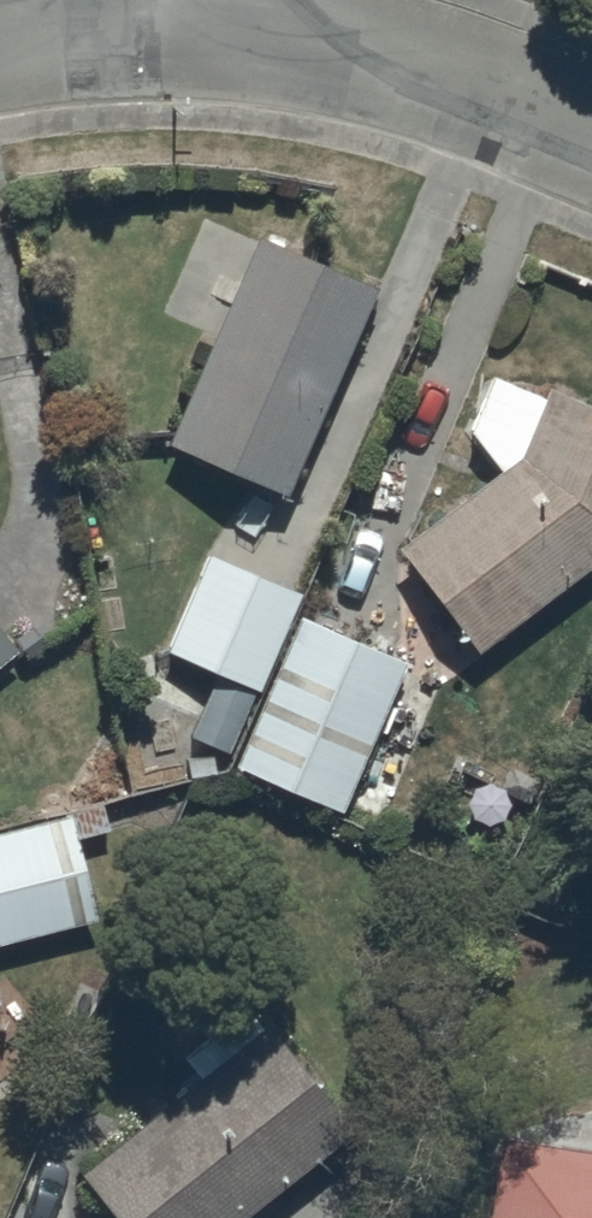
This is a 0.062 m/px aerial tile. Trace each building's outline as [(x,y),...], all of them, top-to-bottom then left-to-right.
[(372,301),(255,252),(169,457),(286,506),(372,301)] [(548,396),(542,410),(496,389),(471,447),(501,485),(400,563),(479,664),(591,577),(591,416),(548,396)] [(301,579),(210,541),(170,637),(227,660),(220,678),(246,689),(252,675),(260,678),(301,579)] [(409,650),(302,602),(236,753),(343,800),(348,788),(380,802),(394,770),(360,755),(366,742),(407,760),(433,701),(394,683),(409,650)] [(0,635),(0,666),(15,653),(0,635)] [(0,840),(0,952),(93,929),(67,823),(0,840)] [(82,1154),(129,1217),(220,1217),(353,1114),(269,1007),(263,1012),(248,992),(184,1043),(199,1062),(82,1154)] [(500,1123),(487,1217),(591,1217),(591,1136),(500,1123)]
